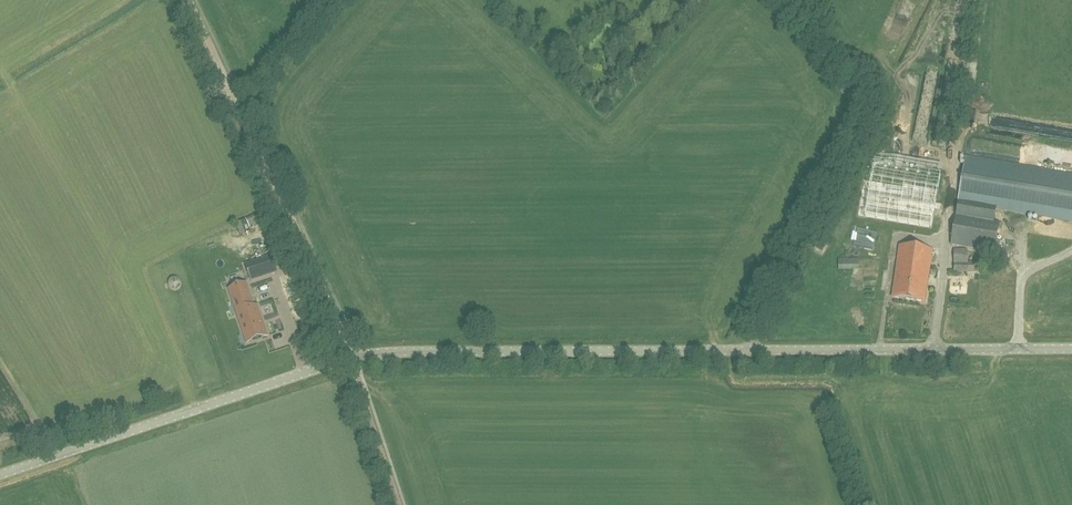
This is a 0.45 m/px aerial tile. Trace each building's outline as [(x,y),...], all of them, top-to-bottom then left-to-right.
[(939,147),(940,135),(933,134),(932,147),(939,147)] [(972,145),(992,145),(992,137),(973,136),(972,145)] [(994,222),(996,208),(1071,221),(1071,175),(965,157),(951,245),(994,252),(999,223),(994,222)] [(888,225),(933,231),(942,164),(897,158),(888,225)] [(1042,219),(1041,231),(1055,233),(1056,220),(1042,219)] [(822,253),(828,242),(820,238),(814,249),(822,253)] [(925,302),(932,251),(899,246),(892,297),(925,302)] [(889,268),(890,251),(865,248),(863,266),(889,268)] [(955,250),(955,264),(955,272),(968,272),(968,264),(965,264),(965,250),(955,250)] [(272,255),(245,264),(251,281),(277,272),(272,255)] [(859,259),(852,258),(838,258),(839,270),(853,270),(859,270),(859,259)] [(256,293),(264,311),(290,299),(282,282),(256,293)] [(246,284),(229,290),(233,301),(237,312),(244,333),(247,343),(252,341),(267,336),(257,307),(254,308),(246,284)] [(279,336),(296,330),(289,309),(271,315),(279,336)]
